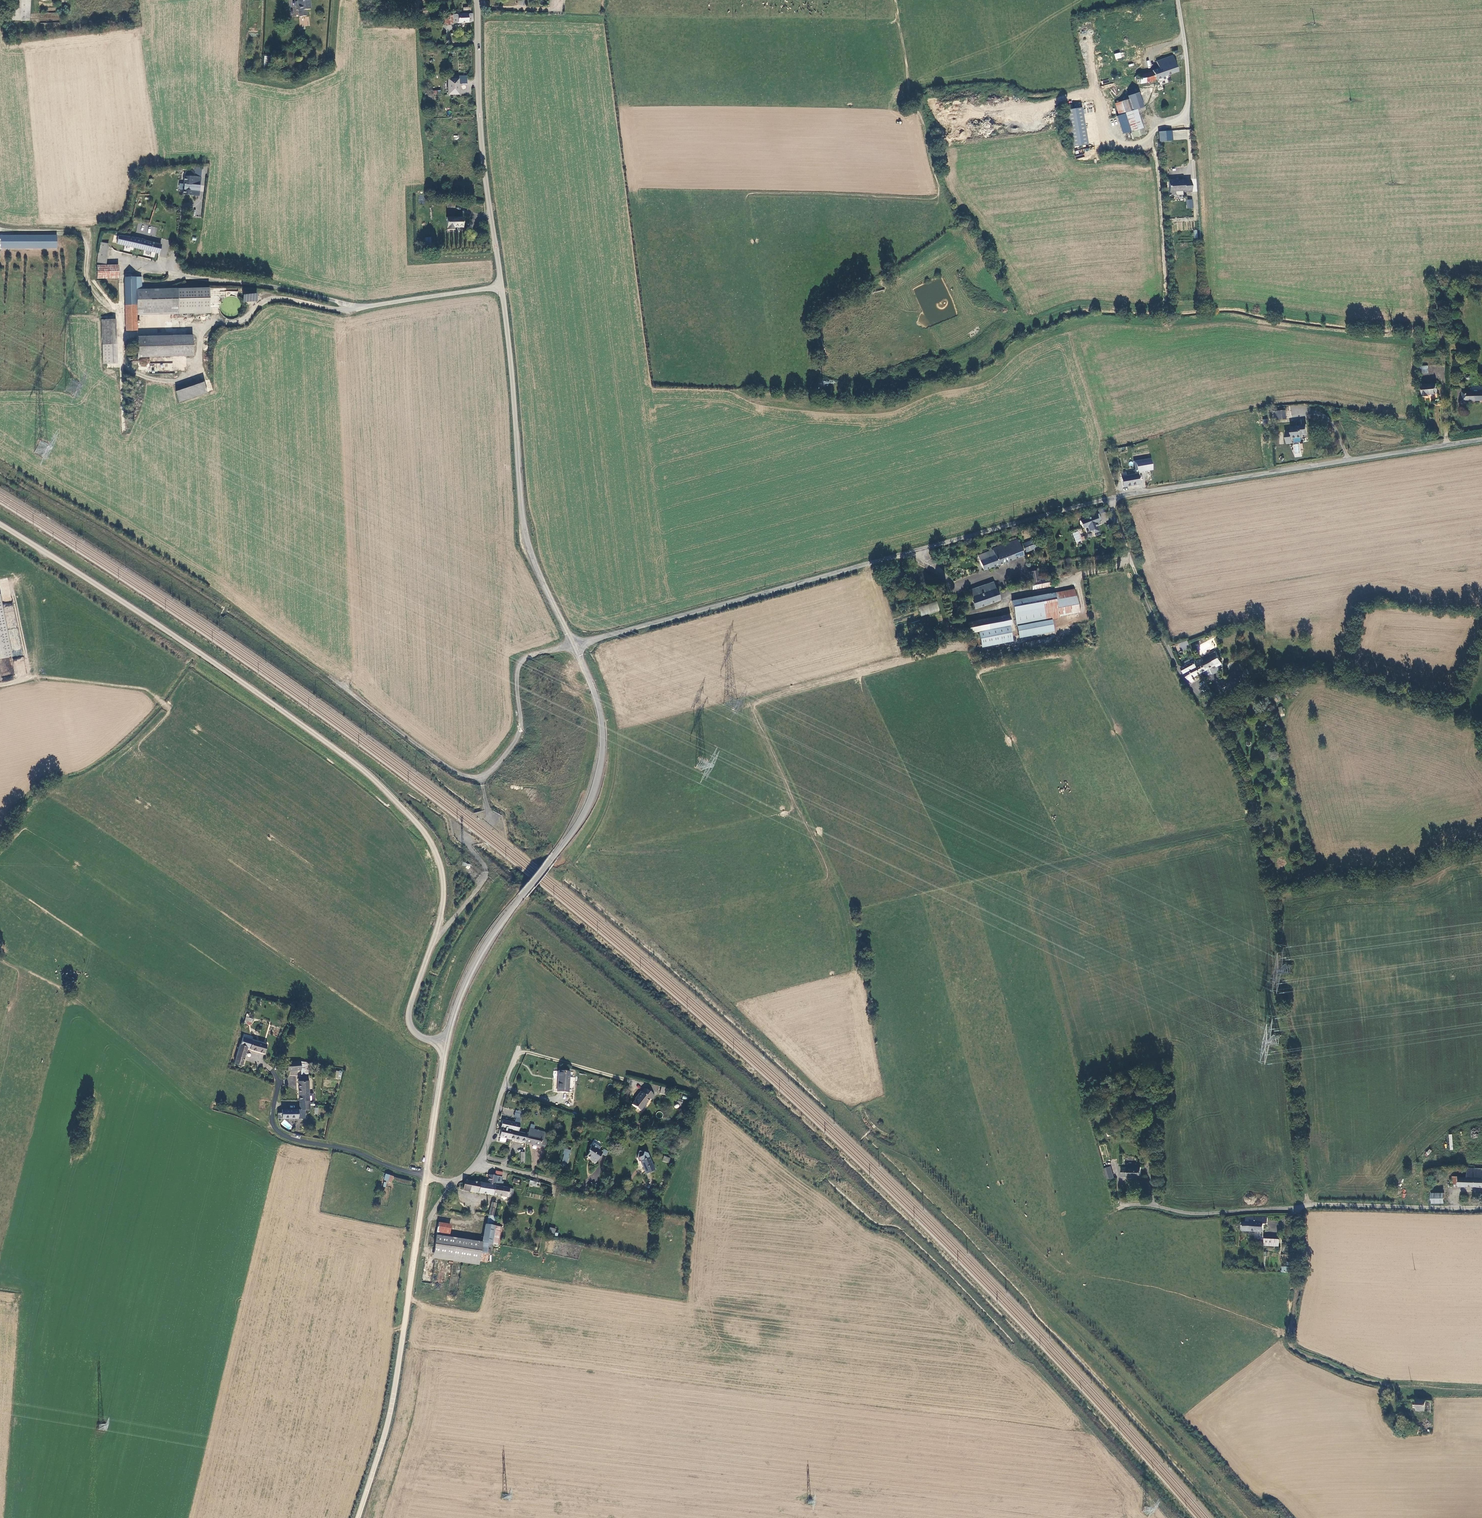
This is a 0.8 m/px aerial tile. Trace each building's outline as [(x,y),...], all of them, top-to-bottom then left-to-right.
[(297,1),(297,5),(299,14),(307,14),(306,12),(306,9),(310,9),(309,0),(296,0),(297,1)] [(473,14),(464,15),(453,15),(453,16),(447,17),(447,25),(454,25),(454,23),(473,22),(473,14)] [(300,27),(310,26),(309,16),(299,17),(300,27)] [(1177,72),(1172,56),(1157,61),(1159,68),(1152,70),(1152,71),(1135,76),(1135,78),(1136,81),(1136,83),(1149,82),(1162,77),(1177,72)] [(459,93),(459,79),(448,79),(449,94),(459,93)] [(433,99),(432,94),(440,93),(440,91),(431,91),(431,94),(427,94),(427,97),(425,97),(425,100),(433,99)] [(1144,111),(1138,93),(1126,97),(1127,100),(1121,102),(1121,103),(1123,110),(1124,114),(1124,115),(1125,115),(1127,124),(1132,139),(1143,136),(1141,129),(1137,114),(1144,111)] [(1123,110),(1121,103),(1121,102),(1115,104),(1118,116),(1113,118),(1116,127),(1127,124),(1125,115),(1124,115),(1124,114),(1123,110)] [(1086,145),(1080,108),(1066,111),(1072,147),(1086,145)] [(1173,140),(1172,130),(1159,131),(1160,142),(1173,140)] [(184,171),(184,177),(182,194),(198,196),(200,177),(193,177),(194,170),(184,171)] [(1183,192),(1191,192),(1190,180),(1168,182),(1169,195),(1175,195),(1174,192),(1183,191),(1183,192)] [(463,218),(447,218),(447,227),(448,227),(448,230),(455,230),(455,227),(463,226),(463,218)] [(130,238),(121,236),(115,234),(113,240),(118,241),(117,244),(159,254),(161,245),(144,241),(144,240),(131,237),(130,238)] [(57,248),(57,236),(0,236),(0,239),(0,248),(57,248)] [(100,242),(97,265),(105,265),(108,244),(100,242)] [(105,265),(97,265),(97,278),(118,277),(117,265),(105,265)] [(146,310),(146,290),(142,290),(141,277),(124,278),(126,331),(137,331),(136,310),(146,310)] [(146,290),(146,310),(209,308),(209,288),(146,290)] [(258,294),(243,293),(243,302),(257,302),(258,294)] [(103,344),(113,344),(112,319),(102,319),(103,344)] [(136,337),(137,357),(149,357),(193,355),(192,335),(136,337)] [(113,344),(103,344),(104,363),(114,363),(113,344)] [(179,402),(208,393),(204,382),(176,391),(179,402)] [(1422,383),(1423,397),(1436,396),(1436,382),(1422,383)] [(1463,392),(1463,401),(1481,401),(1481,392),(1478,392),(1478,391),(1478,390),(1476,391),(1475,391),(1475,392),(1463,392)] [(1276,422),(1285,421),(1284,412),(1279,412),(1279,413),(1275,414),(1276,422)] [(1307,437),(1305,426),(1299,427),(1300,428),(1289,430),(1290,433),(1284,434),(1285,444),(1291,443),(1291,442),(1302,440),(1301,438),(1307,437)] [(1140,463),(1136,464),(1137,472),(1151,470),(1150,461),(1140,463)] [(1139,484),(1137,473),(1126,475),(1126,472),(1122,473),(1122,472),(1120,473),(1122,487),(1139,484)] [(1099,534),(1097,527),(1096,527),(1094,523),(1095,523),(1101,521),(1098,514),(1079,521),(1082,528),(1084,527),(1086,533),(1089,531),(1093,533),(1094,536),(1099,534)] [(982,571),(1023,556),(1019,545),(1017,540),(990,550),(991,552),(985,554),(977,556),(982,571)] [(1028,542),(1031,550),(1038,548),(1035,540),(1028,542)] [(1026,552),(1031,550),(1028,542),(1023,544),(1026,552)] [(1037,571),(1028,572),(1030,582),(1038,580),(1038,574),(1037,571)] [(1038,580),(1030,582),(1031,589),(1050,586),(1049,578),(1038,580)] [(993,583),(968,591),(974,609),(999,601),(993,583)] [(14,657),(0,592),(0,660),(14,657)] [(1074,592),(1025,601),(1027,615),(1014,618),(1018,638),(1053,631),(1051,622),(1058,620),(1058,619),(1078,615),(1074,592)] [(918,607),(921,617),(940,611),(937,601),(918,607)] [(1025,601),(1012,603),(1014,618),(1027,615),(1025,601)] [(1007,615),(967,623),(968,629),(969,633),(978,631),(980,645),(1011,639),(1007,615)] [(1179,644),(1182,651),(1191,647),(1188,640),(1179,644)] [(1216,650),(1210,653),(1212,657),(1204,661),(1203,659),(1196,661),(1196,662),(1201,673),(1216,666),(1217,668),(1222,665),(1219,660),(1220,659),(1216,650)] [(1196,660),(1193,655),(1189,658),(1191,663),(1181,669),(1187,680),(1189,679),(1191,683),(1194,681),(1192,678),(1201,673),(1196,662),(1196,661),(1196,660)] [(1238,678),(1233,680),(1236,686),(1241,684),(1238,678)] [(1222,686),(1225,692),(1236,686),(1233,680),(1230,681),(1222,686)] [(252,1025),(253,1018),(245,1017),(244,1024),(252,1025)] [(239,1045),(238,1045),(233,1064),(241,1066),(246,1049),(264,1055),(267,1046),(241,1039),(239,1045)] [(300,1073),(299,1063),(285,1065),(286,1074),(297,1073),(299,1073),(300,1073)] [(306,1064),(299,1063),(300,1073),(299,1073),(300,1077),(308,1076),(306,1064)] [(555,1094),(566,1095),(569,1078),(557,1077),(555,1094)] [(298,1083),(299,1102),(310,1101),(309,1081),(308,1081),(308,1079),(304,1079),(304,1082),(301,1082),(301,1083),(298,1083)] [(653,1101),(656,1096),(646,1088),(643,1093),(644,1093),(638,1101),(636,1100),(633,1105),(642,1112),(651,1100),(653,1101)] [(668,1096),(670,1089),(663,1088),(661,1094),(668,1096)] [(684,1100),(679,1099),(679,1101),(677,1101),(676,1104),(674,1106),(674,1107),(675,1108),(677,1109),(679,1107),(682,1107),(684,1100)] [(311,1110),(310,1101),(299,1102),(300,1110),(304,1110),(311,1110)] [(281,1115),(277,1115),(278,1121),(304,1120),(304,1110),(300,1110),(281,1111),(281,1115)] [(511,1132),(516,1133),(517,1124),(516,1124),(500,1121),(499,1130),(497,1138),(509,1141),(511,1132)] [(527,1135),(525,1144),(539,1147),(540,1145),(547,1147),(549,1135),(532,1131),(533,1127),(529,1126),(528,1130),(527,1135)] [(525,1144),(527,1135),(516,1133),(511,1132),(509,1141),(525,1144)] [(596,1164),(602,1154),(598,1151),(596,1151),(591,1148),(589,1153),(589,1155),(588,1158),(592,1161),(592,1162),(596,1164)] [(569,1151),(563,1150),(562,1155),(563,1155),(560,1165),(565,1166),(567,1159),(567,1158),(569,1151)] [(641,1152),(639,1159),(640,1163),(642,1163),(647,1176),(656,1172),(649,1155),(641,1152)] [(1114,1178),(1111,1166),(1104,1168),(1107,1179),(1114,1178)] [(1141,1177),(1141,1167),(1127,1167),(1127,1168),(1123,1168),(1123,1176),(1127,1176),(1127,1177),(1132,1177),(1141,1177)] [(1467,1168),(1467,1177),(1459,1177),(1453,1176),(1453,1186),(1481,1187),(1481,1169),(1467,1168)] [(384,1180),(392,1182),(394,1176),(385,1174),(384,1180)] [(508,1196),(509,1188),(506,1187),(494,1185),(492,1185),(493,1175),(492,1175),(486,1174),(484,1183),(463,1179),(460,1181),(460,1190),(505,1196),(508,1196)] [(1443,1191),(1431,1191),(1431,1201),(1444,1201),(1443,1191)] [(435,1221),(433,1234),(430,1253),(477,1259),(477,1260),(484,1261),(485,1253),(487,1254),(489,1243),(497,1244),(499,1226),(490,1225),(492,1216),(490,1215),(493,1203),(488,1202),(486,1214),(484,1224),(482,1223),(480,1241),(446,1236),(448,1223),(435,1221)] [(1242,1223),(1242,1231),(1263,1232),(1263,1224),(1268,1224),(1268,1218),(1246,1218),(1246,1222),(1242,1223)] [(1430,1399),(1416,1397),(1415,1409),(1430,1410),(1430,1399)]
